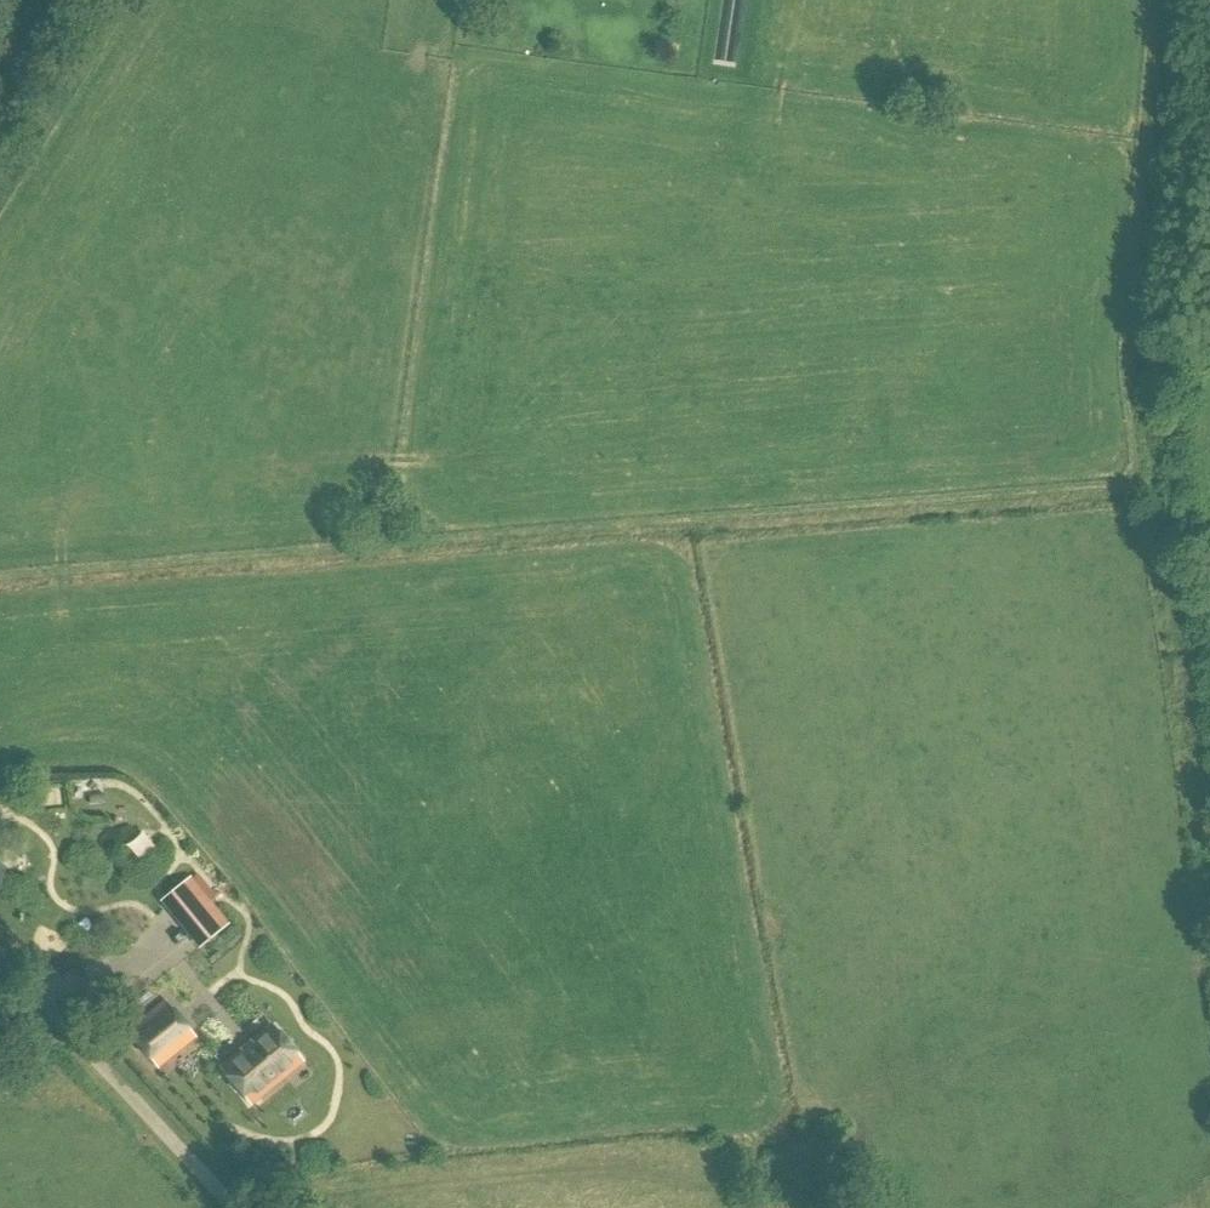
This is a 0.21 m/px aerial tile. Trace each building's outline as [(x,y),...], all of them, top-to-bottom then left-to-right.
[(90,795),(91,805),(105,803),(104,794),(90,795)] [(197,880),(183,893),(230,946),(245,933),(197,880)] [(215,990),(229,982),(220,967),(206,976),(215,990)] [(158,1069),(196,1038),(165,1000),(127,1031),(158,1069)] [(251,1042),(252,1043),(243,1051),(242,1050),(221,1067),(252,1105),(303,1062),(272,1025),(251,1042)]
